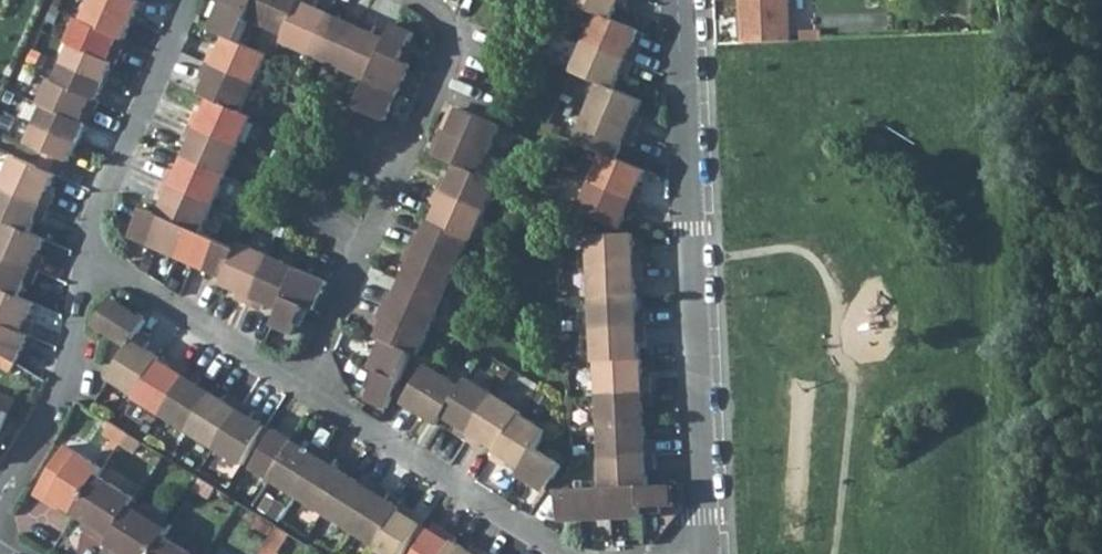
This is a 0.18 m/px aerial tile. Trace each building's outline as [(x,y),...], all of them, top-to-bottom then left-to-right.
[(92,2),(133,20),(141,1),(138,0),(93,0),(92,2)] [(252,15),(258,0),(226,0),(224,3),(252,15)] [(269,29),(281,0),(258,0),(252,15),(250,21),(269,29)] [(288,37),(303,0),(281,0),(269,29),(288,37)] [(314,57),(331,14),(316,8),(318,1),(316,0),(303,0),(288,37),(285,44),(314,57)] [(597,12),(613,19),(620,4),(626,7),(629,0),(569,0),(597,12)] [(788,41),(787,0),(742,0),(742,43),(788,41)] [(122,39),(125,40),(133,20),(92,2),(83,21),(122,39)] [(229,37),(241,42),(250,21),(252,15),(224,3),(213,30),(229,37)] [(641,49),(635,46),(641,31),(613,19),(597,12),(584,42),(635,63),(641,49)] [(314,57),(343,69),(363,20),(350,14),(347,21),(331,14),(314,57)] [(343,69),(372,81),(373,79),(384,52),(390,39),(374,32),(377,25),(363,20),(343,69)] [(118,63),(120,64),(127,49),(119,46),(122,39),(83,21),(81,21),(72,43),(118,63)] [(384,52),(404,60),(417,32),(397,23),(390,39),(384,52)] [(210,63),(259,84),(271,55),(241,42),(229,37),(222,53),(216,50),(210,63)] [(119,46),(127,49),(130,42),(125,40),(122,39),(119,46)] [(599,82),(617,89),(623,74),(630,77),(635,63),(584,42),(572,70),(599,82)] [(64,62),(109,82),(118,63),(72,43),(64,62)] [(373,79),(401,92),(413,64),(404,60),(384,52),(373,79)] [(55,81),(96,100),(101,102),(109,82),(64,62),(55,81)] [(215,100),(247,114),(259,84),(210,63),(204,77),(211,79),(204,96),(215,100)] [(360,108),(388,120),(401,92),(373,79),(372,81),(360,108)] [(50,107),(86,123),(90,115),(96,118),(103,103),(101,102),(96,100),(55,81),(44,105),(50,107)] [(644,119),(637,116),(644,101),(617,89),(599,82),(587,112),(638,133),(644,119)] [(195,126),(244,148),(257,118),(247,114),(215,100),(207,116),(201,113),(195,126)] [(449,114),(456,117),(460,107),(453,104),(449,114)] [(41,126),(81,144),(90,125),(86,123),(50,107),(41,126)] [(442,129),(490,151),(501,126),(460,107),(456,117),(449,114),(442,129)] [(604,153),(619,159),(625,145),(632,148),(638,133),(587,112),(575,141),(604,153)] [(90,125),(93,126),(96,118),(90,115),(86,123),(90,125)] [(260,118),(247,141),(259,147),(271,125),(260,118)] [(59,158),(73,164),(81,144),(41,126),(32,145),(46,152),(59,158)] [(189,158),(231,176),(244,148),(195,126),(189,139),(196,142),(189,158)] [(438,156),(456,165),(477,175),(478,175),(490,151),(442,129),(435,144),(442,147),(438,156)] [(431,153),(438,156),(442,147),(435,144),(431,153)] [(39,168),(52,174),(59,158),(46,152),(39,168)] [(591,182),(642,204),(648,189),(641,187),(648,172),(619,159),(604,153),(591,182)] [(169,184),(218,206),(231,176),(189,158),(182,174),(175,171),(169,184)] [(5,188),(53,209),(59,196),(52,193),(59,177),(52,174),(39,168),(18,159),(5,188)] [(477,175),(456,165),(449,180),(442,177),(436,191),(485,212),(498,183),(478,175),(477,175)] [(609,225),(622,231),(629,215),(635,218),(642,204),(591,182),(578,212),(609,225)] [(194,230),(205,235),(218,206),(169,184),(163,197),(170,200),(163,216),(167,218),(194,230)] [(33,234),(40,219),(47,222),(53,209),(5,188),(0,199),(0,219),(7,223),(33,234)] [(430,205),(437,208),(430,223),(470,240),(473,241),(485,212),(436,191),(430,205)] [(136,239),(155,247),(167,218),(163,216),(149,210),(136,239)] [(155,247),(181,259),(194,230),(167,218),(155,247)] [(430,223),(427,222),(421,237),(414,234),(408,248),(457,269),(470,240),(430,223)] [(41,273),(47,260),(41,257),(48,241),(33,234),(7,223),(0,238),(0,254),(41,273)] [(609,225),(604,237),(620,236),(622,231),(609,225)] [(181,259),(207,270),(220,242),(205,235),(194,230),(181,259)] [(642,252),(635,253),(634,235),(632,236),(620,236),(604,237),(588,238),(590,269),(643,267),(642,252)] [(207,270),(226,279),(239,250),(220,242),(207,270)] [(237,298),(250,304),(271,256),(242,243),(239,250),(226,279),(224,284),(240,292),(237,298)] [(402,261),(409,264),(402,279),(444,298),(457,269),(408,248),(402,261)] [(21,298),(28,283),(35,286),(41,273),(0,254),(0,288),(21,298)] [(250,304),(263,310),(266,303),(281,310),(287,298),(299,269),(271,256),(250,304)] [(643,267),(590,269),(591,300),(634,298),(637,297),(636,281),(644,281),(643,267)] [(306,307),(316,311),(329,282),(299,269),(287,298),(306,307)] [(488,283),(477,278),(472,289),(483,295),(488,283)] [(444,298),(402,279),(395,294),(388,291),(382,305),(431,327),(444,298)] [(29,337),(35,324),(29,321),(36,305),(21,298),(0,288),(0,323),(29,337)] [(645,314),(638,315),(637,297),(634,298),(591,300),(593,331),(646,329),(645,314)] [(96,325),(113,336),(130,310),(113,298),(96,325)] [(274,325),(294,334),(306,307),(287,298),(281,310),(274,325)] [(376,319),(383,322),(376,337),(383,340),(411,352),(418,356),(431,327),(382,305),(376,319)] [(113,336),(131,347),(139,335),(148,321),(130,310),(113,336)] [(17,363),(29,337),(0,323),(0,353),(12,360),(17,363)] [(646,329),(593,331),(594,362),(597,362),(640,360),(639,343),(647,343),(646,329)] [(111,380),(138,397),(161,360),(162,358),(147,349),(151,342),(139,335),(131,347),(111,380)] [(379,370),(399,379),(411,352),(383,340),(371,367),(379,370)] [(5,370),(12,360),(0,353),(0,366),(5,370)] [(643,359),(640,360),(597,362),(599,393),(652,391),(651,376),(644,377),(643,359)] [(136,399),(163,416),(192,371),(179,364),(175,370),(161,360),(138,397),(136,399)] [(402,403),(420,414),(444,376),(426,365),(410,391),(402,403)] [(366,399),(386,408),(392,395),(397,383),(399,379),(379,370),(366,399)] [(163,416),(190,433),(214,394),(200,385),(204,379),(192,371),(163,416)] [(420,414),(438,425),(443,416),(462,387),(444,376),(420,414)] [(443,416),(458,425),(454,431),(466,439),(495,393),(468,377),(462,387),(443,416)] [(392,395),(402,403),(410,391),(397,383),(392,395)] [(652,391),(599,393),(600,424),(643,422),(646,421),(645,405),(652,405),(652,391)] [(466,439),(479,447),(483,440),(497,449),(520,413),(522,410),(495,393),(466,439)] [(552,402),(539,393),(531,405),(545,414),(552,402)] [(190,433),(217,450),(245,405),(233,397),(229,404),(214,394),(190,433)] [(217,450),(244,467),(262,438),(268,429),(254,419),(258,413),(245,405),(217,450)] [(9,414),(0,410),(0,435),(9,414)] [(492,458),(505,466),(508,460),(523,468),(535,448),(547,429),(520,413),(497,449),(492,458)] [(654,438),(647,439),(646,421),(643,422),(600,424),(602,455),(655,453),(654,438)] [(253,466),(272,478),(296,441),(300,435),(290,428),(286,435),(277,429),(275,433),(269,442),(253,466)] [(334,435),(324,428),(314,444),(325,450),(334,435)] [(262,438),(269,442),(275,433),(268,429),(262,438)] [(272,478),(296,494),(325,450),(314,444),(310,450),(296,441),(272,478)] [(64,505),(77,513),(100,476),(105,468),(66,445),(37,495),(51,504),(54,499),(64,505)] [(562,465),(535,448),(523,468),(519,475),(546,491),(553,479),(562,465)] [(296,494),(323,511),(347,474),(333,464),(337,458),(325,450),(296,494)] [(655,453),(602,455),(603,486),(612,486),(642,484),(649,484),(648,467),(655,467),(655,453)] [(323,511),(350,528),(378,485),(366,477),(362,483),(347,474),(323,511)] [(111,543),(133,506),(136,501),(138,499),(100,476),(77,513),(90,520),(95,524),(91,531),(111,543)] [(546,491),(560,500),(560,488),(559,482),(553,479),(546,491)] [(643,505),(674,504),(673,483),(649,484),(642,484),(643,505)] [(613,517),(644,516),(643,505),(642,484),(612,486),(613,517)] [(350,528),(377,545),(401,508),(386,499),(390,492),(378,485),(350,528)] [(583,518),(613,517),(612,486),(603,486),(581,487),(583,518)] [(561,519),(583,518),(581,487),(571,488),(560,488),(560,500),(561,519)] [(51,504),(60,509),(64,505),(54,499),(51,504)] [(133,506),(151,516),(153,511),(136,501),(133,506)] [(386,553),(403,553),(416,534),(422,524),(413,519),(417,513),(403,504),(401,508),(377,545),(376,547),(386,553)] [(167,536),(174,524),(153,511),(151,516),(133,506),(111,543),(106,551),(111,553),(156,553),(167,536)] [(413,519),(422,524),(426,518),(417,513),(413,519)] [(85,527),(91,531),(95,524),(90,520),(85,527)] [(416,534),(425,539),(431,530),(422,524),(416,534)] [(431,530),(440,536),(443,530),(434,524),(431,530)] [(454,542),(457,538),(443,530),(440,536),(431,530),(425,539),(415,553),(447,553),(454,542)] [(167,536),(156,553),(196,553),(167,536)] [(485,553),(473,545),(469,552),(454,542),(447,553),(485,553)]
